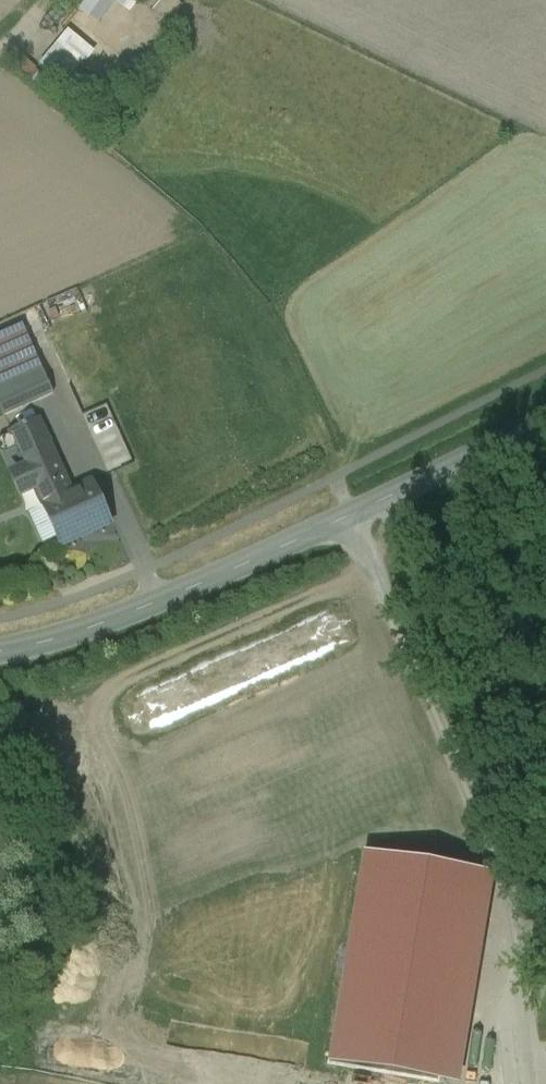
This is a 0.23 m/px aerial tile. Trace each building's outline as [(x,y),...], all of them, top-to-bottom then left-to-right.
[(74,5),(95,23),(115,0),(79,0),(74,5)] [(127,10),(136,0),(115,0),(127,10)] [(48,64),(66,81),(90,55),(71,39),(48,64)] [(0,338),(0,409),(3,416),(53,393),(24,327),(23,327),(23,328),(0,338)] [(39,421),(27,427),(26,426),(23,427),(24,428),(11,434),(35,486),(37,486),(46,505),(44,506),(62,544),(81,536),(80,534),(107,521),(108,524),(110,523),(92,484),(65,497),(56,478),(63,474),(39,421)]
